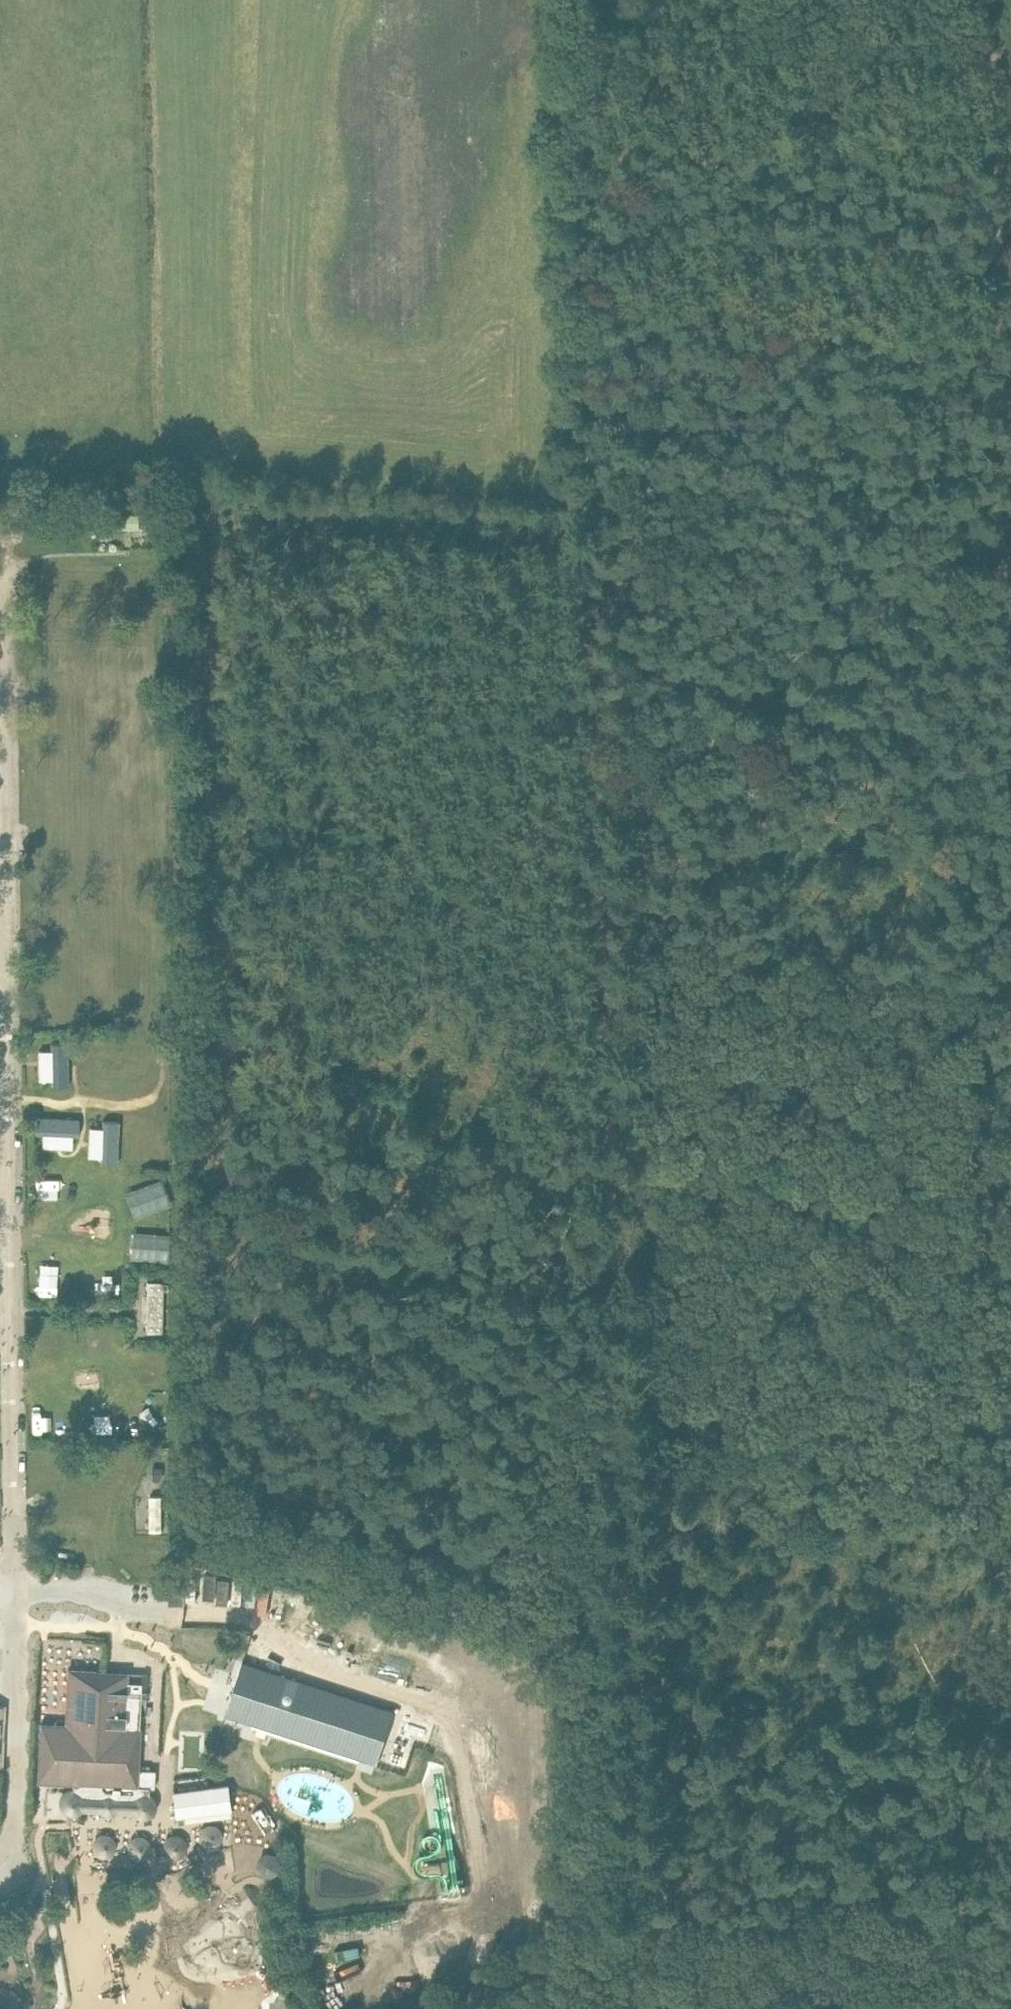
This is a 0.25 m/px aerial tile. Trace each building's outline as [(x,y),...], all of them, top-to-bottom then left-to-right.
[(72,1084),(73,1041),(51,1041),(50,1084),(72,1084)] [(123,1164),(124,1119),(103,1118),(102,1163),(123,1164)] [(167,1178),(131,1188),(138,1215),(175,1205),(167,1178)] [(172,1260),(173,1232),(136,1230),(134,1259),(172,1260)] [(43,1268),(44,1286),(61,1285),(60,1267),(43,1268)] [(105,1292),(105,1282),(84,1283),(85,1293),(105,1292)] [(166,1331),(165,1286),(145,1286),(145,1332),(166,1331)] [(129,1352),(128,1366),(144,1366),(145,1352),(129,1352)] [(125,1430),(125,1410),(105,1410),(105,1429),(125,1430)] [(149,1530),(166,1529),(166,1493),(149,1493),(149,1530)] [(242,1661),(225,1714),(367,1759),(371,1761),(377,1763),(394,1709),(389,1707),(386,1706),(384,1706),(306,1681),(242,1661)] [(41,1724),(38,1780),(39,1781),(136,1785),(136,1786),(149,1787),(155,1786),(156,1769),(137,1768),(138,1728),(141,1683),(126,1682),(126,1673),(102,1672),(94,1671),(94,1670),(68,1669),(66,1725),(41,1724)] [(528,1701),(528,1712),(545,1711),(545,1701),(528,1701)] [(184,1790),(173,1791),(176,1816),(231,1809),(228,1784),(184,1790)]
